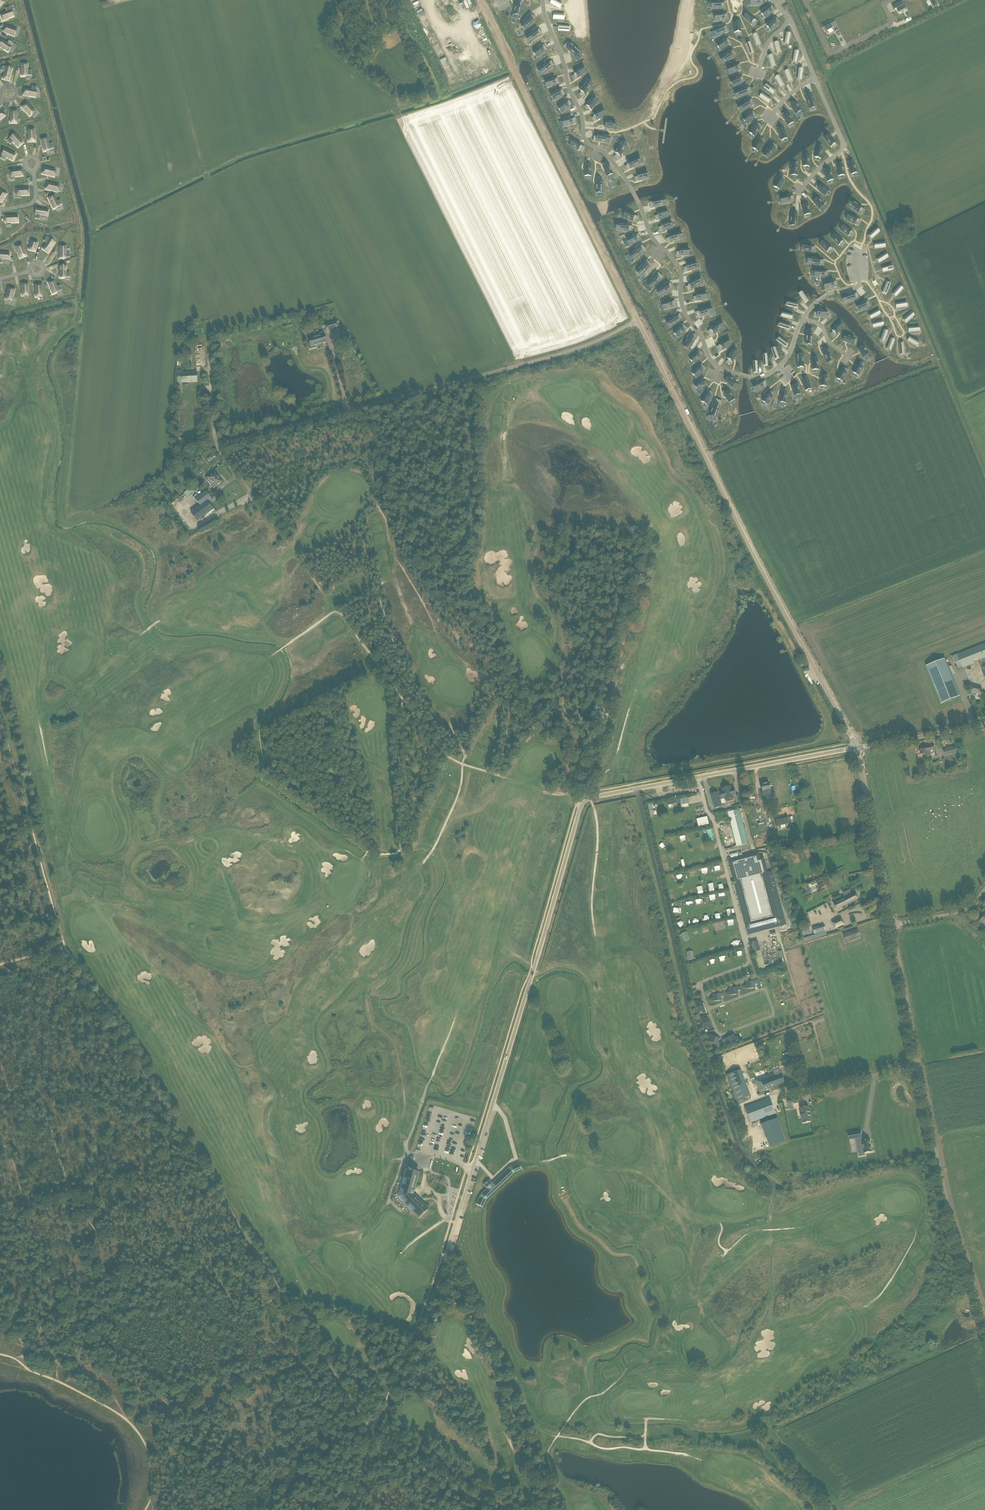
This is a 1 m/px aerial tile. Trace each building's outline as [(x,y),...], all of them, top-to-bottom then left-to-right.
[(514,15),(519,16),(520,16),(520,13),(522,4),(523,0),(522,0),(517,0),(516,3),(516,5),(515,6),(514,12),(514,14),(514,15)] [(550,4),(558,8),(560,9),(560,8),(559,8),(559,6),(560,5),(562,6),(562,5),(560,4),(552,0),(550,4)] [(903,1),(892,6),(894,10),(897,9),(898,12),(906,9),(903,1)] [(766,10),(761,13),(765,18),(772,12),(775,10),(771,6),(769,8),(769,7),(766,9),(766,10)] [(0,15),(2,21),(9,18),(14,16),(11,10),(11,11),(10,7),(5,9),(7,12),(6,12),(0,15)] [(748,13),(744,18),(751,24),(753,26),(757,22),(755,20),(753,18),(748,13)] [(865,13),(857,16),(859,20),(861,24),(864,23),(865,23),(866,25),(870,23),(865,13)] [(521,26),(521,27),(525,30),(526,31),(526,30),(528,28),(534,21),(533,20),(535,18),(532,15),(529,17),(527,19),(527,20),(523,24),(521,26)] [(850,17),(843,21),(845,25),(848,24),(852,33),(856,31),(850,17)] [(771,22),(766,26),(770,31),(778,25),(777,24),(779,21),(777,19),(777,18),(774,20),(772,22),(771,22)] [(831,24),(824,27),(826,31),(827,31),(829,34),(834,32),(838,31),(834,22),(831,24)] [(5,26),(3,32),(14,36),(17,30),(5,26)] [(719,29),(714,31),(716,36),(716,37),(725,33),(728,31),(726,26),(723,27),(720,28),(719,29)] [(526,38),(529,43),(530,43),(532,42),(540,36),(539,35),(542,33),(539,29),(536,31),(534,33),(533,33),(528,37),(526,38)] [(722,43),(717,46),(720,51),(728,45),(731,43),(728,39),(725,41),(725,40),(723,42),(722,42),(722,43)] [(0,42),(0,47),(3,49),(8,52),(11,47),(11,46),(13,43),(9,41),(7,44),(1,40),(0,42)] [(568,42),(564,46),(567,49),(569,51),(570,52),(576,57),(580,53),(571,44),(571,45),(568,42)] [(539,49),(533,53),(537,58),(545,52),(544,51),(547,49),(544,46),(541,48),(539,49)] [(720,59),(723,64),(726,62),(734,57),(733,56),(735,54),(733,50),(730,52),(728,53),(727,54),(722,57),(720,59)] [(538,71),(542,75),(542,76),(542,75),(544,74),(552,68),(551,67),(553,65),(551,61),(548,63),(546,65),(540,69),(538,71)] [(21,71),(21,76),(28,76),(31,76),(31,71),(28,71),(28,64),(21,64),(21,71)] [(734,67),(727,69),(729,75),(738,71),(742,70),(740,65),(736,66),(734,67)] [(2,67),(1,71),(4,72),(4,73),(2,79),(9,81),(11,74),(12,69),(6,67),(6,68),(2,67)] [(575,75),(572,77),(575,80),(577,79),(579,78),(579,77),(580,77),(585,73),(582,68),(574,74),(575,75)] [(788,71),(784,72),(788,83),(789,83),(788,81),(790,80),(791,80),(792,81),(792,79),(788,71)] [(779,76),(775,78),(780,88),(781,88),(780,86),(781,85),(783,85),(784,86),(783,84),(779,76)] [(737,79),(730,82),(733,88),(741,84),(741,82),(744,81),(742,77),(739,78),(737,79)] [(551,81),(545,83),(547,88),(556,86),(556,84),(559,83),(558,79),(554,80),(551,81)] [(581,92),(579,95),(583,98),(585,95),(586,93),(587,93),(587,92),(591,88),(592,86),(593,85),(592,85),(588,82),(586,84),(580,91),(581,92)] [(766,85),(764,88),(771,94),(773,95),(772,93),(773,92),(774,91),(775,92),(774,90),(766,85)] [(24,89),(23,95),(30,97),(35,97),(36,91),(36,87),(32,87),(31,90),(24,89)] [(735,93),(734,93),(736,98),(736,99),(737,99),(739,98),(748,95),(748,93),(751,92),(749,88),(746,89),(744,90),(737,92),(735,93)] [(557,93),(551,96),(554,102),(562,97),(561,96),(564,94),(562,90),(559,92),(557,93)] [(806,93),(805,94),(806,97),(806,100),(807,101),(808,106),(809,109),(810,109),(815,107),(814,104),(811,95),(810,92),(806,93)] [(762,94),(759,97),(767,103),(769,104),(769,103),(767,102),(768,101),(769,100),(771,101),(771,100),(762,94)] [(586,106),(585,107),(587,109),(588,108),(591,110),(592,108),(593,108),(593,107),(597,103),(592,99),(586,106)] [(738,107),(737,107),(738,107),(740,112),(741,112),(743,111),(751,106),(754,105),(752,100),(749,101),(746,103),(740,105),(738,107)] [(564,105),(558,109),(562,114),(569,108),(568,107),(571,105),(569,101),(566,103),(564,104),(564,105)] [(792,101),(789,103),(791,106),(792,109),(796,114),(800,111),(801,111),(796,103),(794,104),(792,101)] [(27,103),(22,107),(30,116),(34,112),(27,103)] [(594,117),(591,118),(594,122),(597,120),(597,121),(599,119),(600,119),(605,116),(602,110),(594,115),(594,117)] [(787,111),(782,114),(783,117),(785,120),(788,126),(793,123),(788,114),(787,111)] [(748,115),(743,120),(746,124),(747,124),(754,118),(757,116),(753,112),(751,114),(750,114),(748,115)] [(568,120),(562,122),(563,127),(564,127),(573,125),(576,124),(575,118),(571,119),(569,120),(568,120)] [(754,127),(749,133),(754,137),(760,129),(762,127),(758,123),(755,125),(754,127)] [(781,127),(777,128),(778,132),(779,135),(781,141),(787,138),(784,129),(782,130),(781,127)] [(10,139),(7,141),(10,144),(13,142),(14,143),(18,148),(23,143),(19,139),(15,134),(10,138),(10,139)] [(594,137),(593,141),(596,141),(596,142),(599,142),(606,143),(608,143),(609,144),(609,143),(610,138),(610,137),(609,137),(607,137),(597,135),(597,137),(594,137)] [(829,136),(825,140),(831,147),(832,146),(834,149),(837,146),(835,143),(834,141),(833,140),(829,136)] [(47,138),(41,140),(42,146),(44,152),(50,150),(50,149),(53,149),(52,144),(49,145),(49,144),(47,138)] [(757,143),(753,148),(758,152),(763,144),(762,143),(764,140),(760,138),(758,140),(757,143)] [(573,141),(570,146),(578,151),(579,150),(582,152),(584,148),(581,146),(579,145),(579,144),(573,141)] [(616,154),(614,157),(618,159),(620,157),(622,154),(625,149),(627,146),(622,143),(620,145),(615,153),(616,154)] [(763,155),(768,159),(770,157),(775,149),(777,146),(772,143),(770,145),(768,148),(765,153),(763,155)] [(816,152),(814,157),(820,159),(823,149),(821,149),(822,146),(818,145),(817,148),(816,150),(816,151),(816,152)] [(2,155),(0,159),(4,161),(6,157),(7,158),(12,161),(15,155),(10,152),(4,149),(1,155),(2,155)] [(628,165),(625,167),(626,170),(627,171),(630,169),(632,168),(638,165),(641,164),(638,159),(636,160),(627,164),(628,165)] [(853,161),(847,162),(848,166),(849,168),(849,169),(851,175),(857,173),(854,164),(853,161)] [(606,163),(602,165),(603,168),(604,171),(607,177),(612,175),(613,175),(609,166),(607,166),(606,163)] [(842,163),(836,164),(837,167),(837,169),(837,170),(837,171),(838,176),(844,175),(843,166),(842,163)] [(44,168),(42,174),(54,177),(55,171),(44,168)] [(827,168),(823,170),(824,173),(825,175),(825,176),(827,182),(833,180),(830,171),(828,171),(827,168)] [(22,169),(10,171),(10,177),(22,176),(22,169)] [(638,177),(634,178),(635,182),(639,181),(642,180),(648,179),(647,173),(637,175),(638,177)] [(776,182),(774,187),(776,188),(779,190),(784,181),(782,181),(784,178),(780,175),(779,178),(778,178),(777,181),(776,182)] [(47,183),(46,189),(57,192),(59,186),(47,183)] [(818,184),(815,187),(818,190),(820,191),(820,192),(825,196),(829,191),(822,185),(820,186),(818,184)] [(54,195),(48,198),(51,204),(53,209),(59,207),(59,206),(62,204),(60,200),(57,202),(57,201),(54,195)] [(785,197),(780,198),(781,204),(791,203),(791,201),(794,200),(793,196),(790,197),(787,197),(786,197),(785,197)] [(818,198),(813,202),(815,204),(815,205),(819,209),(824,206),(818,198)] [(653,202),(649,203),(649,204),(650,204),(650,208),(654,208),(656,207),(657,207),(663,206),(666,205),(665,200),(665,199),(664,199),(662,200),(653,202)] [(848,206),(850,208),(858,213),(861,215),(864,210),(862,208),(859,206),(858,206),(854,203),(852,201),(851,201),(848,206)] [(808,205),(802,206),(802,208),(803,209),(803,210),(804,216),(810,214),(808,205)] [(36,209),(35,215),(36,215),(35,219),(40,219),(40,216),(41,216),(47,217),(48,210),(42,210),(36,209)] [(658,216),(654,217),(656,221),(659,220),(661,219),(662,219),(668,217),(666,211),(657,214),(658,216)] [(626,212),(623,218),(632,221),(633,221),(636,222),(638,217),(635,216),(633,215),(632,215),(626,212)] [(849,215),(846,220),(855,224),(858,226),(860,221),(857,219),(854,217),(853,217),(849,215)] [(662,227),(659,228),(660,232),(663,231),(666,230),(667,230),(672,228),(670,222),(661,225),(662,227)] [(844,225),(840,230),(848,236),(849,235),(852,237),(854,233),(852,231),(849,229),(848,229),(848,228),(844,225)] [(870,235),(868,237),(869,237),(870,236),(871,237),(872,238),(871,239),(871,240),(880,232),(877,229),(870,235)] [(669,238),(666,239),(667,243),(670,242),(673,242),(674,242),(680,240),(682,239),(683,239),(682,239),(681,234),(681,233),(678,234),(669,237),(669,238)] [(836,234),(832,239),(839,246),(840,244),(842,247),(845,244),(843,241),(841,240),(841,239),(840,239),(836,234)] [(627,240),(626,241),(629,246),(638,242),(637,240),(640,239),(638,235),(635,237),(635,236),(633,237),(632,238),(627,240)] [(46,243),(43,249),(48,253),(52,247),(55,243),(49,239),(49,240),(46,238),(44,241),(46,243)] [(31,241),(29,250),(35,251),(37,243),(31,241)] [(824,241),(820,245),(827,252),(828,251),(830,253),(833,250),(831,248),(829,246),(828,245),(824,241)] [(22,245),(16,247),(20,258),(26,256),(22,245)] [(630,256),(629,256),(630,256),(633,260),(633,261),(634,260),(636,259),(643,252),(645,250),(642,245),(639,248),(637,249),(636,250),(632,254),(630,256)] [(803,245),(801,251),(811,253),(814,253),(815,248),(812,247),(809,246),(808,246),(807,246),(803,245)] [(60,253),(60,259),(66,259),(66,258),(70,258),(70,253),(66,253),(66,246),(60,246),(60,253)] [(2,264),(2,260),(3,260),(9,260),(10,254),(3,253),(0,253),(0,264),(2,264)] [(878,259),(876,260),(877,261),(878,260),(879,261),(880,262),(878,263),(879,264),(880,263),(888,258),(886,254),(878,259)] [(807,263),(807,264),(808,264),(810,264),(820,266),(820,264),(823,265),(824,261),(821,260),(816,259),(815,259),(811,258),(809,258),(808,258),(807,263)] [(636,272),(636,273),(640,276),(641,277),(641,276),(643,274),(649,267),(648,266),(650,264),(647,261),(645,263),(644,263),(642,266),(638,270),(636,272)] [(687,267),(684,268),(685,272),(688,271),(690,271),(691,271),(692,270),(697,269),(696,263),(686,266),(687,267)] [(60,272),(60,278),(66,278),(70,278),(70,273),(66,273),(66,272),(66,266),(60,266),(60,272)] [(647,285),(651,289),(652,289),(653,287),(660,280),(662,277),(658,273),(655,276),(654,278),(653,278),(653,279),(650,282),(649,283),(647,285)] [(689,286),(686,287),(688,291),(691,290),(693,289),(693,288),(694,288),(699,285),(701,284),(702,284),(699,279),(696,280),(688,284),(688,285),(689,286)] [(54,281),(48,283),(50,289),(52,294),(52,295),(58,292),(62,290),(60,286),(57,287),(56,287),(54,281)] [(827,283),(824,284),(825,289),(825,290),(834,288),(838,287),(836,281),(833,282),(828,283),(827,283)] [(657,292),(660,297),(662,296),(670,290),(670,289),(672,287),(670,283),(667,285),(665,286),(665,287),(664,287),(659,291),(657,292)] [(886,285),(882,293),(886,295),(890,286),(890,284),(889,286),(888,285),(886,285),(887,283),(886,283),(886,285)] [(893,294),(892,295),(893,295),(894,294),(895,295),(896,296),(895,297),(895,298),(896,296),(903,289),(900,287),(893,294)] [(8,288),(6,300),(12,301),(15,289),(8,288)] [(800,295),(799,296),(802,300),(803,300),(803,301),(805,303),(808,301),(806,298),(803,293),(800,295)] [(842,298),(844,303),(844,304),(847,303),(856,300),(859,299),(857,293),(854,294),(852,295),(851,295),(850,295),(845,297),(842,298)] [(668,303),(662,304),(663,310),(673,308),(676,307),(674,301),(671,302),(669,303),(668,303)] [(861,304),(856,306),(857,309),(858,312),(867,308),(867,307),(870,306),(868,302),(865,303),(863,304),(862,304),(861,304)] [(699,312),(696,313),(697,318),(700,317),(703,317),(704,316),(709,315),(712,314),(711,308),(710,308),(708,309),(699,311),(699,312)] [(870,315),(868,316),(869,316),(870,315),(871,317),(872,318),(870,319),(872,319),(880,314),(878,310),(870,315)] [(910,314),(903,320),(906,323),(913,317),(914,316),(912,317),(911,316),(910,314),(912,313),(911,313),(910,314)] [(666,323),(669,328),(671,327),(679,321),(679,320),(681,318),(679,315),(676,316),(674,318),(673,318),(668,321),(666,323)] [(325,324),(327,333),(339,330),(336,321),(325,324)] [(710,330),(707,332),(711,337),(714,335),(716,333),(717,333),(719,331),(721,329),(724,328),(724,327),(721,323),(720,322),(720,323),(718,324),(710,330)] [(833,332),(831,334),(834,337),(836,335),(838,333),(839,332),(843,328),(839,324),(832,331),(833,332)] [(678,329),(673,333),(677,338),(685,331),(684,331),(687,329),(683,325),(681,327),(680,327),(679,328),(679,329),(678,329)] [(315,348),(315,346),(327,343),(325,338),(324,334),(324,332),(319,334),(319,336),(313,337),(308,339),(310,343),(308,343),(310,349),(315,348)] [(683,347),(688,350),(690,348),(695,340),(693,339),(695,336),(691,334),(690,337),(690,336),(688,339),(688,340),(685,345),(683,347)] [(845,335),(843,341),(845,342),(846,342),(852,345),(854,339),(845,335)] [(909,338),(907,341),(916,346),(917,347),(917,346),(916,345),(917,344),(917,343),(919,343),(918,342),(909,338)] [(778,342),(782,345),(783,346),(786,348),(788,344),(783,341),(780,339),(778,342)] [(887,348),(887,349),(888,348),(889,348),(891,349),(890,351),(891,349),(895,340),(891,339),(887,348)] [(719,345),(716,347),(719,352),(722,350),(725,349),(731,345),(727,340),(719,345)] [(860,348),(858,350),(860,352),(860,353),(863,358),(868,355),(863,347),(862,345),(859,347),(860,348)] [(825,347),(821,349),(822,352),(823,354),(823,355),(824,355),(826,361),(827,363),(832,361),(833,361),(832,361),(831,358),(828,350),(826,350),(825,347)] [(694,356),(690,360),(694,364),(701,357),(700,356),(702,354),(699,351),(697,353),(694,355),(694,356)] [(728,360),(726,362),(730,365),(732,362),(734,360),(734,359),(738,354),(733,351),(727,359),(728,360)] [(856,368),(853,373),(858,376),(863,368),(862,367),(863,364),(859,362),(858,365),(858,364),(856,367),(856,368)] [(696,370),(692,374),(694,375),(696,378),(703,372),(702,370),(705,368),(702,365),(699,367),(696,370)] [(840,373),(837,379),(842,382),(847,373),(846,373),(848,370),(843,367),(841,370),(840,373)] [(182,383),(184,383),(197,382),(196,372),(182,374),(182,372),(177,372),(178,380),(181,380),(182,383)] [(729,376),(725,381),(727,383),(728,383),(732,387),(736,384),(736,383),(729,376)] [(807,377),(801,379),(802,382),(803,384),(803,385),(805,391),(807,390),(811,389),(808,380),(807,377)] [(699,383),(695,386),(698,391),(702,389),(706,386),(703,381),(700,383),(699,383)] [(758,384),(753,386),(755,392),(764,388),(767,387),(765,381),(762,383),(762,382),(759,384),(758,384)] [(797,385),(792,387),(792,390),(793,390),(793,391),(794,396),(800,395),(797,385)] [(704,397),(701,401),(706,405),(709,401),(711,396),(710,396),(712,393),(708,390),(706,393),(704,396),(704,397)] [(726,390),(722,392),(724,395),(725,397),(726,398),(729,403),(734,400),(729,392),(728,393),(726,390)] [(766,397),(762,401),(767,405),(773,397),(771,396),(773,394),(770,391),(768,394),(766,396),(766,397)] [(710,416),(709,416),(710,416),(715,418),(716,415),(719,407),(721,401),(716,399),(714,405),(713,407),(713,408),(710,413),(710,416)] [(209,478),(206,479),(213,489),(222,482),(215,473),(209,478)] [(187,497),(193,492),(190,488),(184,493),(187,497)] [(206,492),(196,500),(200,506),(207,500),(209,503),(211,502),(213,500),(212,499),(211,498),(206,492)] [(173,507),(181,502),(179,499),(171,503),(173,507)] [(207,500),(200,506),(191,513),(198,521),(214,509),(209,503),(207,500)] [(973,648),(953,656),(958,670),(964,668),(975,664),(974,661),(978,659),(979,660),(983,671),(984,677),(984,643),(973,648)] [(959,697),(944,659),(928,666),(942,703),(959,697)] [(916,748),(917,752),(918,755),(927,754),(927,757),(931,756),(930,753),(935,752),(934,744),(916,748)] [(943,750),(945,755),(945,756),(957,753),(957,751),(955,747),(943,750)] [(761,785),(762,790),(762,791),(766,790),(767,795),(771,794),(769,783),(761,785)] [(713,798),(715,805),(721,804),(720,800),(725,798),(726,803),(734,800),(732,796),(735,795),(733,789),(730,789),(730,787),(722,789),(723,791),(720,792),(721,796),(719,797),(718,793),(711,795),(712,799),(713,798)] [(679,798),(681,808),(688,807),(687,797),(679,798)] [(668,808),(677,806),(676,799),(666,801),(668,808)] [(739,809),(739,807),(727,810),(728,812),(722,814),(724,819),(725,818),(726,820),(725,821),(727,827),(730,826),(736,847),(748,844),(739,809)] [(698,827),(709,824),(707,816),(696,819),(698,827)] [(778,833),(784,831),(782,820),(776,821),(778,833)] [(756,857),(729,864),(733,880),(732,880),(733,885),(734,884),(738,897),(746,930),(776,922),(780,922),(773,892),(772,888),(776,887),(773,874),(768,875),(768,873),(768,872),(764,859),(757,861),(756,857)] [(816,883),(819,889),(826,886),(823,880),(816,883)] [(858,898),(854,892),(851,894),(849,890),(843,894),(844,896),(844,897),(833,903),(834,904),(833,905),(836,910),(858,899),(858,898)] [(840,918),(832,922),(835,928),(843,924),(840,918)] [(826,930),(824,924),(812,928),(814,934),(826,930)] [(858,929),(843,934),(846,942),(861,937),(858,929)] [(758,940),(751,941),(757,970),(764,969),(758,940)] [(710,959),(712,969),(719,967),(717,957),(710,959)] [(737,987),(729,988),(730,995),(738,995),(738,991),(740,990),(740,987),(737,988),(737,987)] [(721,994),(712,994),(713,1001),(721,1001),(721,997),(724,997),(724,993),(721,994)] [(697,1001),(694,1002),(695,1004),(698,1012),(705,1010),(702,1002),(698,1003),(697,1001)] [(703,1017),(700,1018),(701,1020),(704,1028),(711,1026),(708,1018),(704,1019),(703,1017)] [(726,1038),(729,1044),(737,1040),(739,1039),(738,1036),(735,1038),(734,1034),(726,1038)] [(717,1045),(719,1046),(721,1044),(718,1042),(720,1039),(712,1035),(709,1042),(717,1045)] [(726,1075),(736,1101),(750,1096),(740,1070),(726,1075)] [(773,1073),(766,1076),(771,1087),(784,1082),(781,1075),(776,1076),(775,1077),(773,1073)] [(766,1076),(755,1080),(758,1087),(759,1092),(771,1087),(766,1076)] [(798,1103),(797,1096),(786,1098),(787,1106),(793,1105),(793,1104),(798,1103)] [(770,1098),(765,1100),(744,1107),(750,1123),(775,1113),(770,1098)] [(809,1110),(808,1106),(800,1108),(803,1123),(811,1122),(809,1110)] [(777,1118),(761,1124),(769,1147),(785,1141),(777,1118)] [(861,1131),(848,1134),(849,1140),(862,1138),(861,1131)] [(860,1152),(859,1152),(860,1157),(865,1156),(865,1153),(873,1152),(870,1140),(862,1141),(863,1144),(859,1145),(860,1152)] [(404,1210),(405,1209),(410,1214),(413,1211),(416,1214),(419,1217),(427,1209),(419,1200),(414,1196),(415,1195),(414,1193),(414,1191),(413,1191),(414,1189),(414,1188),(418,1173),(416,1172),(411,1171),(411,1170),(410,1169),(410,1170),(407,1170),(405,1178),(401,1177),(400,1177),(398,1184),(397,1183),(397,1185),(394,1188),(390,1199),(399,1208),(403,1209),(404,1210)] [(484,1185),(487,1189),(493,1184),(489,1180),(484,1185)]
